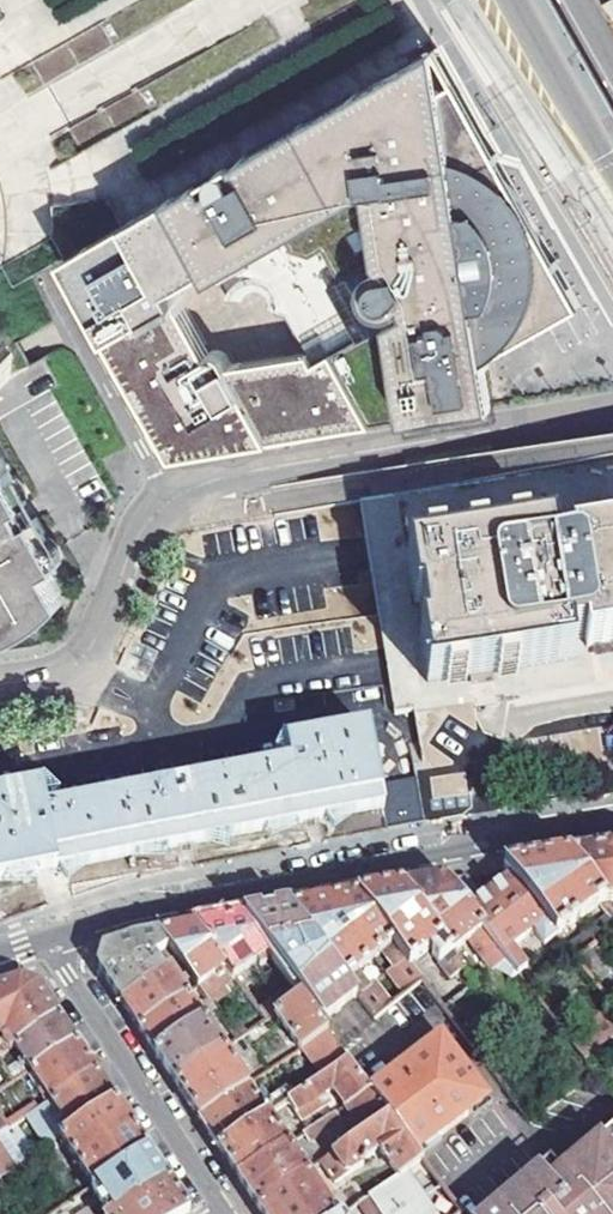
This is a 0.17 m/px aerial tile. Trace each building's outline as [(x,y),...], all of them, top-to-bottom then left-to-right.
[(453,34),(446,37),(437,41),(444,53),(584,292),(521,332),(515,298),(483,302),(492,357),(377,419),(612,376),(612,337),(593,286),(597,283),(552,205),(453,34)] [(444,53),(437,41),(410,57),(157,205),(69,256),(179,454),(228,446),(264,425),(271,438),(306,432),(335,414),(342,426),(377,419),(492,357),(483,302),(515,298),(521,332),(584,292),(444,53)] [(14,376),(14,345),(9,344),(0,328),(0,384),(14,376)] [(335,414),(306,432),(342,426),(335,414)] [(264,425),(228,446),(271,438),(264,425)] [(70,601),(53,571),(65,564),(39,518),(32,522),(24,508),(31,504),(5,458),(0,461),(0,641),(70,601)] [(612,643),(612,537),(568,544),(569,550),(553,552),(550,536),(407,558),(414,604),(420,603),(426,637),(420,638),(427,682),(482,673),(572,659),(569,641),(586,638),(587,647),(605,644),(612,643)] [(0,802),(0,883),(46,874),(184,847),(311,822),(383,808),(387,831),(426,824),(418,778),(379,785),(368,732),(287,749),(291,769),(47,817),(44,793),(0,802)] [(468,772),(428,775),(431,815),(471,812),(468,772)] [(582,858),(571,860),(600,905),(603,903),(612,902),(612,853),(582,858)] [(543,864),(507,870),(513,879),(558,937),(600,905),(571,860),(543,864)] [(485,899),(467,876),(459,878),(446,881),(506,958),(520,975),(526,970),(511,951),(532,935),(546,952),(553,947),(551,941),(558,937),(513,879),(485,899)] [(506,958),(446,881),(411,888),(400,890),(450,953),(468,940),(492,970),(506,958)] [(450,953),(400,890),(371,895),(360,897),(406,960),(411,965),(427,951),(451,978),(462,970),(458,964),(450,953)] [(406,960),(360,897),(328,904),(291,911),(357,996),(370,989),(358,974),(381,955),(393,971),(406,960)] [(357,996),(291,911),(281,913),(273,915),(243,921),(269,957),(302,1000),(318,1022),(341,1007),(357,996)] [(269,957),(243,921),(233,923),(196,930),(226,969),(233,980),(255,966),(259,970),(266,965),(263,961),(269,957)] [(226,969),(196,930),(187,932),(161,937),(171,951),(211,1005),(228,992),(220,981),(224,976),(222,972),(226,969)] [(106,951),(99,969),(118,997),(123,1005),(165,976),(162,970),(166,967),(162,962),(157,965),(155,961),(171,951),(161,937),(135,942),(106,951)] [(605,998),(612,992),(612,968),(596,947),(577,961),(605,998)] [(474,969),(465,957),(458,964),(462,970),(475,987),(486,978),(477,967),(474,969)] [(393,971),(409,989),(422,980),(411,965),(406,960),(393,971)] [(432,993),(445,1011),(475,987),(462,970),(451,978),(432,993)] [(165,976),(123,1005),(136,1024),(139,1028),(189,996),(185,991),(189,988),(185,982),(181,984),(172,971),(165,976)] [(0,988),(0,1037),(1,1036),(9,1049),(14,1045),(59,1016),(39,986),(30,983),(22,981),(0,988)] [(357,996),(374,1018),(386,1009),(370,989),(357,996)] [(189,996),(139,1028),(152,1048),(156,1054),(205,1020),(202,1016),(205,1014),(201,1008),(198,1010),(189,996)] [(275,1016),(301,1052),(305,1050),(328,1034),(318,1022),(302,1000),(275,1016)] [(31,1070),(76,1041),(72,1036),(59,1016),(14,1045),(23,1058),(19,1061),(24,1068),(28,1065),(31,1070)] [(205,1020),(156,1054),(172,1078),(175,1083),(224,1051),(220,1045),(224,1043),(220,1036),(216,1039),(205,1020)] [(305,1050),(327,1078),(349,1063),(328,1034),(305,1050)] [(9,1049),(1,1036),(0,1037),(0,1055),(9,1049)] [(416,1154),(436,1137),(468,1114),(488,1099),(441,1037),(387,1077),(369,1090),(370,1091),(389,1118),(416,1154)] [(51,1100),(95,1071),(92,1066),(76,1041),(31,1070),(44,1088),(40,1091),(44,1098),(48,1096),(51,1100)] [(224,1051),(175,1083),(196,1114),(200,1120),(248,1088),(244,1082),(249,1078),(244,1071),(240,1075),(224,1051)] [(327,1078),(288,1104),(301,1123),(330,1102),(326,1096),(335,1090),(347,1107),(370,1091),(369,1090),(364,1084),(349,1063),(327,1078)] [(13,1082),(2,1066),(0,1067),(0,1091),(13,1082)] [(382,1070),(364,1084),(369,1090),(387,1077),(382,1070)] [(71,1131),(115,1100),(111,1095),(95,1071),(51,1100),(57,1110),(63,1118),(60,1121),(65,1129),(68,1126),(71,1131)] [(248,1088),(200,1120),(216,1143),(220,1149),(269,1116),(248,1088)] [(370,1091),(347,1107),(359,1125),(336,1141),(342,1150),(389,1118),(370,1091)] [(488,1099),(468,1114),(474,1120),(493,1105),(488,1099)] [(37,1109),(44,1119),(57,1110),(51,1100),(37,1109)] [(60,1138),(93,1186),(148,1150),(143,1143),(115,1100),(71,1131),(60,1138)] [(340,1123),(335,1115),(305,1136),(309,1144),(340,1123)] [(269,1116),(220,1149),(236,1172),(240,1179),(288,1147),(269,1116)] [(322,1163),(337,1183),(364,1166),(366,1160),(381,1151),(399,1177),(422,1162),(421,1160),(389,1118),(342,1150),(322,1163)] [(0,1133),(0,1145),(15,1169),(37,1153),(17,1122),(8,1128),(0,1133)] [(556,1169),(546,1176),(537,1165),(475,1213),(612,1213),(612,1125),(556,1169)] [(416,1154),(421,1160),(442,1145),(436,1137),(416,1154)] [(288,1147),(240,1179),(249,1193),(258,1206),(306,1173),(302,1167),(307,1165),(302,1157),(297,1160),(288,1147)] [(68,1204),(74,1213),(75,1213),(88,1207),(88,1199),(96,1194),(110,1213),(111,1213),(167,1178),(153,1157),(148,1150),(93,1186),(68,1204)] [(548,1158),(537,1165),(546,1176),(556,1169),(548,1158)] [(422,1162),(399,1177),(372,1196),(383,1213),(461,1213),(422,1162)] [(258,1206),(263,1213),(341,1213),(332,1200),(326,1203),(318,1189),(321,1185),(311,1169),(306,1173),(258,1206)] [(189,1211),(184,1204),(167,1178),(111,1213),(184,1213),(189,1211)] [(346,1198),(353,1208),(367,1198),(361,1189),(346,1198)]
